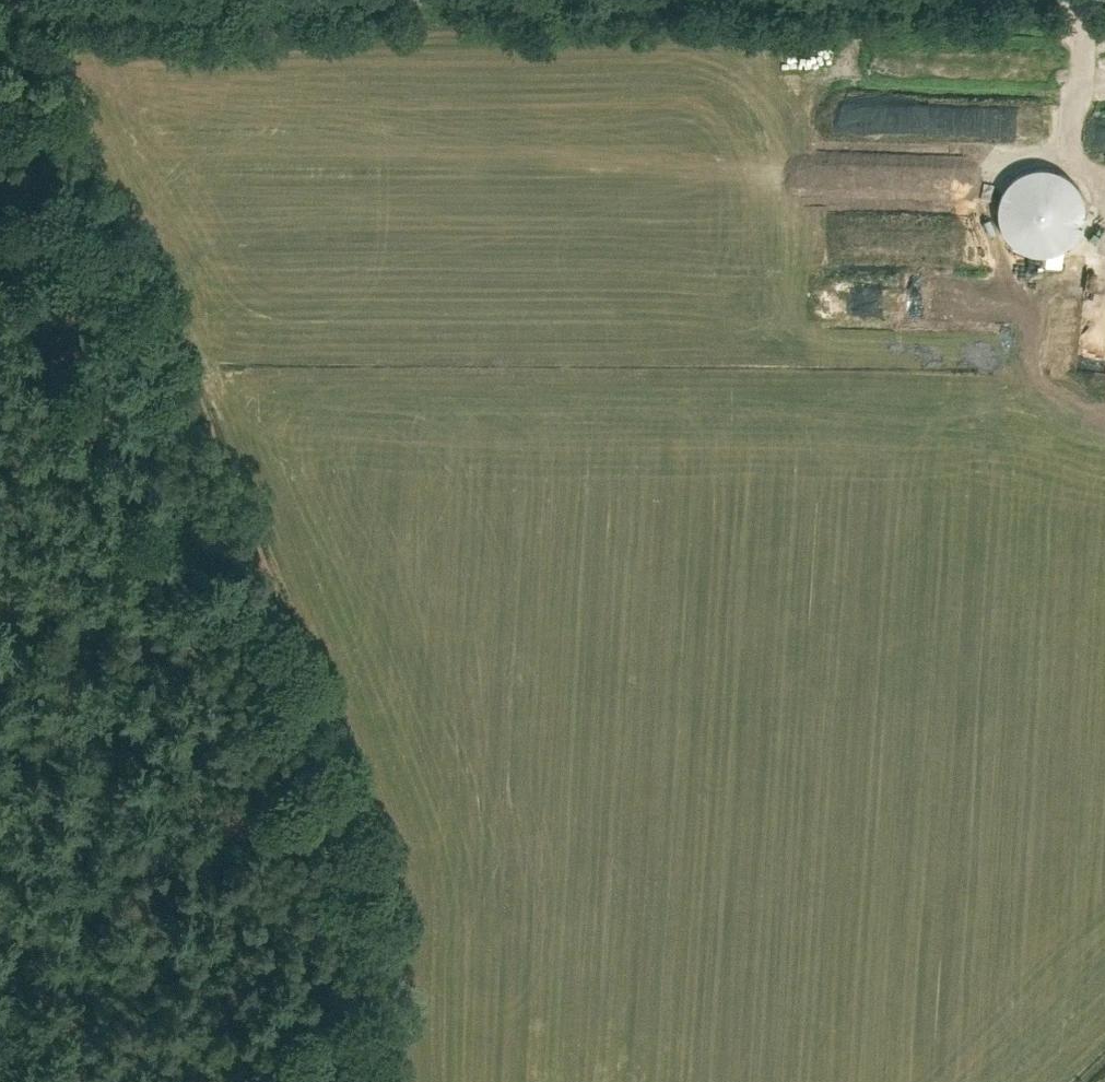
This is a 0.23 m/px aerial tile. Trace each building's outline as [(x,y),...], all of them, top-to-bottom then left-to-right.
[(1059,237),(1072,235),(1069,215),(1013,225),(1018,254),(1061,247),(1059,237)]
